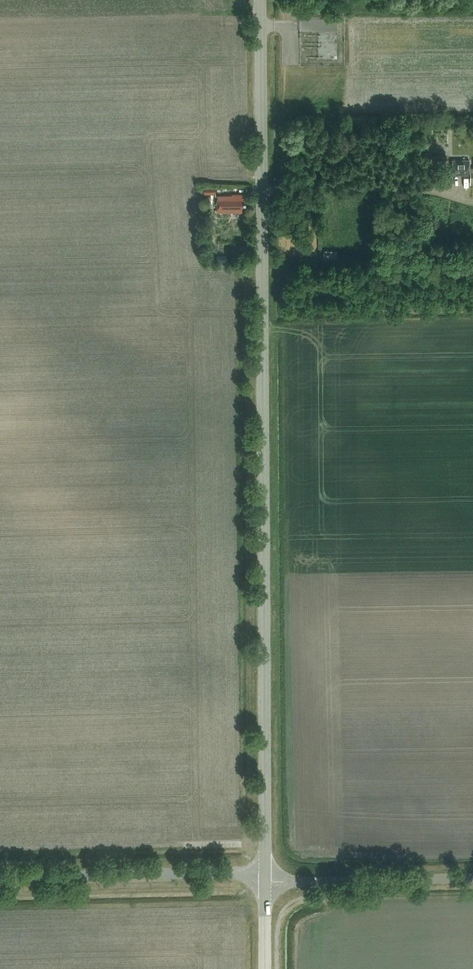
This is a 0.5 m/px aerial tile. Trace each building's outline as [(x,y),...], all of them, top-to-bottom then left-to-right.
[(446,155),(427,155),(427,164),(446,164),(446,155)] [(470,168),(470,159),(452,159),(453,174),(471,174),(471,183),(472,183),(472,168),(470,168)] [(242,208),(245,208),(245,199),(245,194),(232,194),(232,195),(218,195),(218,212),(242,212),(242,208)] [(324,250),(324,258),(332,258),(332,250),(324,250)]
